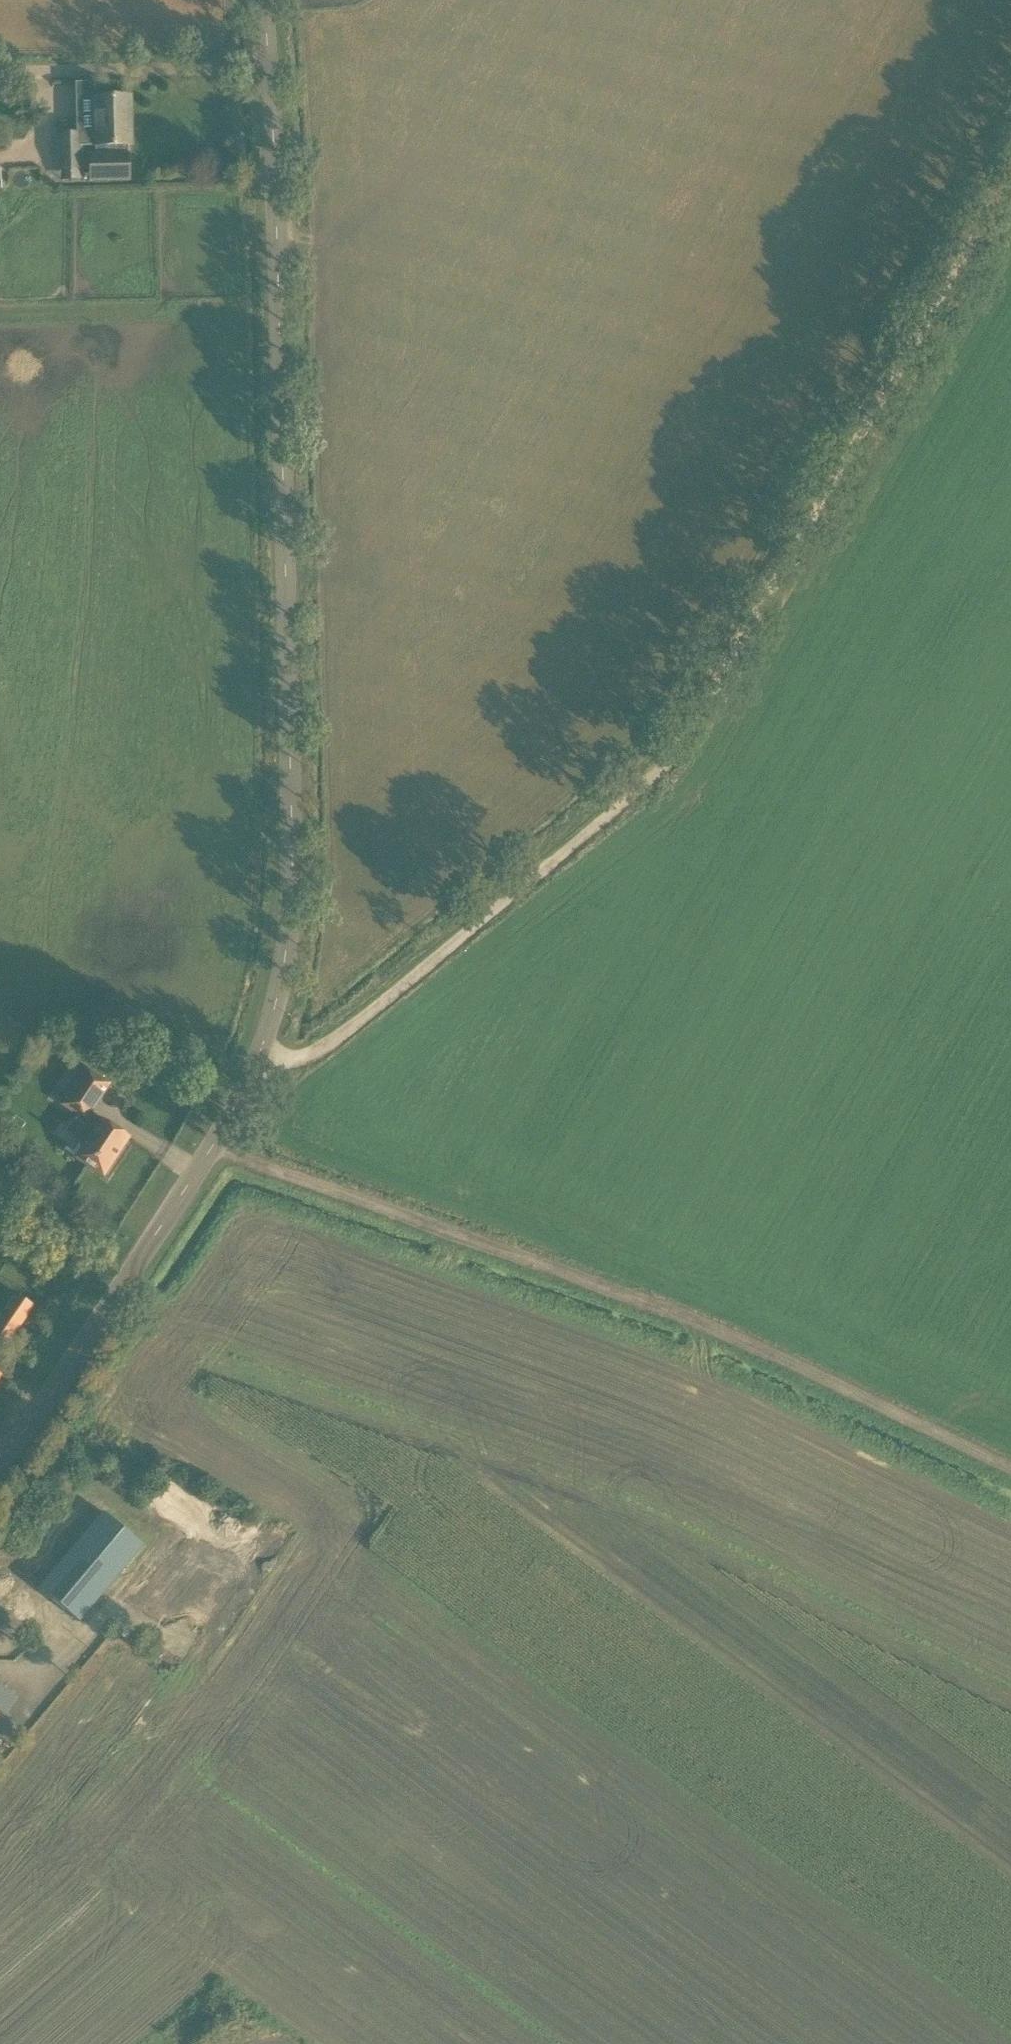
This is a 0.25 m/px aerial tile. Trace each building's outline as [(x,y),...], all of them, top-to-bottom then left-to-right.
[(129,97),(109,97),(91,97),(91,148),(95,148),(95,155),(87,155),(88,180),(127,180),(127,155),(126,155),(126,146),(131,146),(130,123),(126,123),(126,98),(129,98),(129,97)] [(61,169),(83,168),(81,134),(59,135),(61,169)] [(129,1138),(101,1119),(91,1112),(109,1084),(87,1069),(63,1106),(76,1115),(65,1132),(79,1141),(82,1136),(87,1139),(75,1158),(103,1177),(129,1138)] [(0,1325),(0,1332),(12,1340),(38,1299),(24,1289),(0,1325)] [(106,1515),(41,1592),(78,1623),(143,1546),(106,1515)] [(19,1645),(29,1591),(0,1586),(0,1642),(19,1645)]
